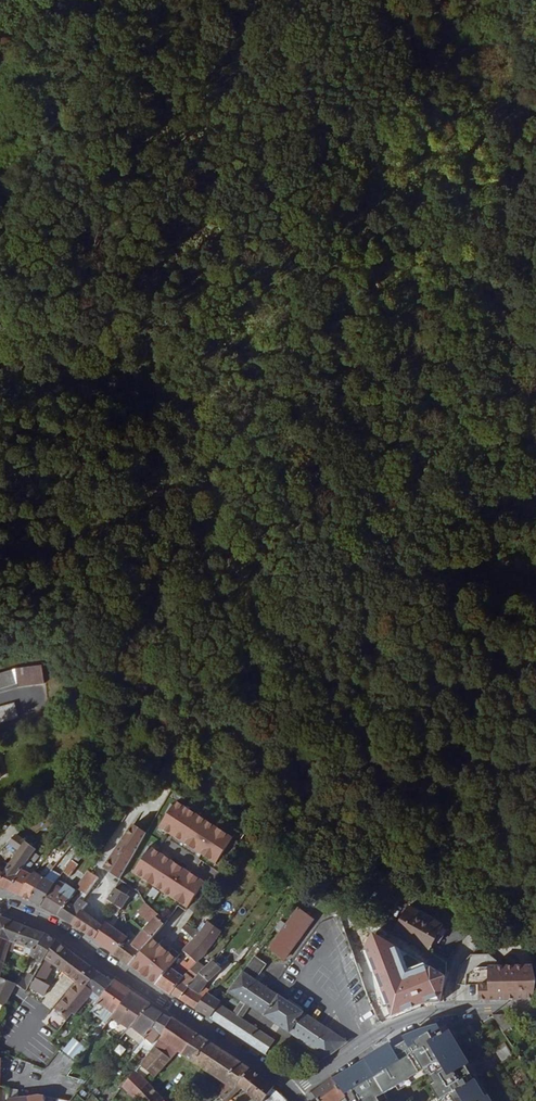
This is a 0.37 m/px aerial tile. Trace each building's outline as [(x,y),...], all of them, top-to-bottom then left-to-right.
[(42,664),(13,667),(15,682),(17,681),(17,684),(44,681),(42,664)] [(15,682),(13,667),(0,671),(0,686),(15,682)] [(19,715),(14,701),(0,705),(0,721),(19,715)] [(165,818),(159,827),(217,864),(234,838),(176,802),(173,806),(172,805),(164,817),(165,818)] [(104,868),(120,878),(147,832),(130,823),(117,845),(119,846),(116,850),(114,849),(104,868)] [(16,833),(8,841),(19,850),(15,856),(5,870),(0,865),(0,886),(9,890),(20,869),(36,849),(16,833)] [(19,850),(8,841),(3,846),(15,856),(19,850)] [(205,882),(149,846),(143,856),(133,873),(188,908),(205,882)] [(70,860),(62,875),(70,879),(78,864),(70,860)] [(20,869),(9,890),(19,894),(27,878),(30,874),(20,869)] [(76,886),(77,887),(85,892),(94,882),(98,876),(89,870),(76,886)] [(33,871),(30,874),(27,878),(19,894),(30,900),(43,877),(33,871)] [(106,881),(98,876),(94,882),(102,887),(106,881)] [(40,905),(52,885),(53,883),(43,877),(30,900),(40,905)] [(85,892),(80,898),(85,902),(88,897),(91,899),(102,887),(94,882),(85,892)] [(52,885),(40,905),(58,915),(68,900),(72,894),(61,888),(60,890),(52,885)] [(120,889),(115,887),(112,893),(105,904),(114,910),(118,912),(129,897),(129,895),(127,894),(129,889),(123,885),(120,889)] [(72,925),(81,910),(85,902),(80,898),(78,897),(73,904),(68,900),(58,915),(72,925)] [(274,940),(270,945),(267,948),(282,959),(313,919),(308,916),(313,909),(301,900),(296,906),(298,908),(274,940)] [(143,930),(133,941),(126,936),(113,953),(129,965),(151,938),(166,919),(146,901),(138,911),(149,922),(143,930)] [(396,928),(431,947),(445,924),(410,903),(396,928)] [(81,910),(72,925),(94,939),(103,925),(81,910)] [(0,915),(0,963),(3,965),(5,960),(11,941),(29,947),(29,951),(28,952),(30,954),(32,949),(36,950),(36,949),(38,950),(47,934),(0,915)] [(103,925),(94,939),(113,953),(126,936),(106,921),(103,925)] [(171,992),(186,974),(221,930),(208,921),(199,932),(184,950),(192,958),(187,964),(184,961),(176,971),(171,967),(156,984),(170,993),(171,992)] [(194,928),(187,923),(183,928),(191,934),(194,928)] [(43,965),(57,941),(47,934),(38,950),(36,949),(36,950),(32,949),(30,954),(43,965)] [(274,940),(268,935),(264,940),(270,945),(274,940)] [(139,971),(159,943),(151,938),(129,965),(139,971)] [(51,962),(60,969),(74,954),(57,941),(43,965),(40,970),(45,973),(51,962)] [(156,984),(171,967),(181,954),(162,941),(159,943),(139,971),(156,984)] [(56,1010),(52,1016),(64,1025),(74,1013),(76,1015),(95,992),(87,987),(98,971),(74,954),(60,969),(59,972),(67,978),(69,975),(78,981),(56,1010)] [(262,961),(253,955),(241,970),(253,979),(260,968),(258,967),(262,961)] [(489,983),(479,984),(480,999),(535,996),(535,982),(533,963),(488,966),(489,983)] [(247,1004),(327,1056),(347,1041),(311,1016),(253,979),(241,970),(227,991),(240,999),(232,1011),(219,1003),(210,1017),(255,1047),(264,1032),(239,1016),(247,1004)] [(33,981),(36,976),(37,974),(33,971),(25,984),(30,987),(33,981)] [(101,997),(112,981),(98,971),(87,987),(95,992),(101,997)] [(209,980),(202,973),(196,980),(180,998),(196,1008),(204,996),(199,992),(209,980)] [(186,974),(171,992),(180,998),(196,980),(186,974)] [(16,985),(1,979),(0,982),(0,1004),(5,1006),(16,985)] [(114,979),(112,981),(101,997),(98,1001),(115,1013),(131,991),(114,979)] [(40,1001),(37,1005),(52,1016),(56,1010),(41,999),(48,991),(33,981),(30,987),(27,992),(40,1001)] [(404,986),(403,983),(381,992),(382,996),(404,986)] [(380,1020),(422,1002),(417,986),(405,990),(404,986),(382,996),(381,992),(370,997),(380,1020)] [(112,1016),(130,1028),(132,1026),(148,1005),(150,1003),(131,991),(115,1013),(112,1016)] [(210,1017),(219,1003),(220,1001),(206,992),(204,996),(196,1008),(210,1017)] [(360,1001),(371,1024),(380,1020),(370,997),(360,1001)] [(162,1014),(148,1005),(132,1026),(144,1036),(162,1014)] [(525,1015),(521,1009),(493,1011),(502,1027),(525,1015)] [(162,1014),(144,1036),(144,1037),(152,1043),(159,1033),(162,1035),(171,1019),(162,1014)] [(219,1095),(234,1083),(250,1068),(172,1017),(171,1019),(162,1035),(124,1085),(138,1100),(165,1100),(142,1076),(144,1073),(153,1079),(178,1050),(224,1082),(216,1093),(219,1095)] [(344,1095),(348,1100),(355,1100),(357,1100),(358,1100),(359,1100),(360,1100),(381,1100),(377,1095),(384,1091),(392,1087),(413,1074),(424,1068),(429,1065),(432,1071),(430,1073),(434,1080),(431,1082),(438,1094),(441,1092),(443,1095),(446,1100),(491,1100),(476,1075),(474,1077),(466,1062),(468,1061),(445,1023),(425,1028),(405,1036),(406,1039),(392,1046),(391,1042),(380,1048),(365,1059),(335,1081),(344,1095)] [(264,1032),(255,1047),(264,1053),(274,1039),(264,1032)] [(405,1036),(391,1042),(392,1046),(406,1039),(405,1036)] [(73,1038),(63,1050),(71,1058),(82,1045),(73,1038)] [(492,1051),(500,1062),(512,1054),(505,1043),(492,1051)] [(476,1075),(468,1061),(466,1062),(474,1077),(476,1075)] [(429,1065),(424,1068),(427,1074),(430,1073),(432,1071),(429,1065)] [(219,1095),(212,1100),(225,1100),(239,1090),(241,1093),(244,1089),(260,1100),(262,1100),(273,1087),(274,1086),(255,1072),(250,1068),(234,1083),(219,1095)] [(415,1078),(413,1074),(392,1087),(394,1091),(415,1078)] [(310,1090),(318,1100),(336,1100),(344,1095),(335,1081),(331,1075),(310,1090)] [(10,1089),(1,1087),(0,1087),(0,1100),(10,1100),(10,1098),(10,1089)] [(273,1087),(262,1100),(289,1100),(273,1087)] [(384,1091),(377,1095),(381,1100),(384,1099),(388,1097),(384,1091)]
